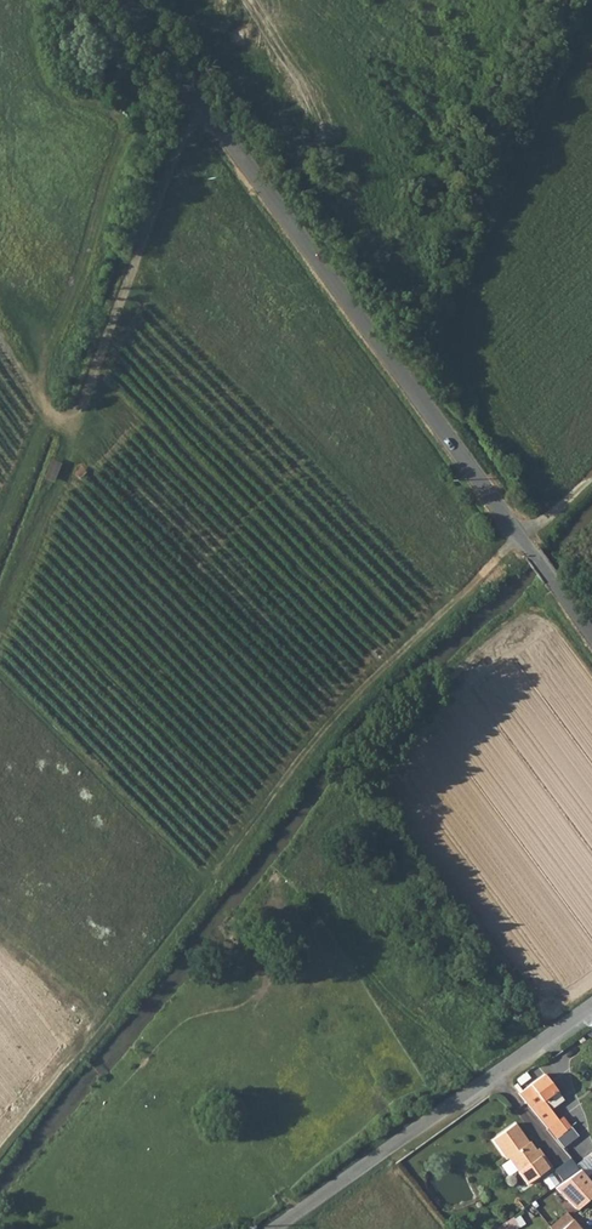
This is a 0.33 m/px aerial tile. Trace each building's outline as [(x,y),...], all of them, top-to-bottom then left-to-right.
[(546,1075),(532,1086),(545,1102),(560,1091),(546,1075)] [(545,1102),(532,1086),(521,1095),(550,1130),(561,1122),(545,1102)] [(517,1125),(494,1142),(508,1160),(509,1159),(529,1186),(553,1167),(544,1154),(542,1156),(531,1142),(529,1143),(517,1125)] [(559,1167),(567,1178),(573,1174),(582,1168),(573,1157),(559,1167)] [(573,1174),(591,1196),(591,1180),(582,1168),(573,1174)] [(591,1196),(573,1174),(567,1178),(556,1186),(578,1210),(591,1196)] [(555,1225),(558,1228),(565,1228),(576,1220),(570,1212),(555,1225)] [(576,1220),(565,1228),(583,1228),(576,1220)]
